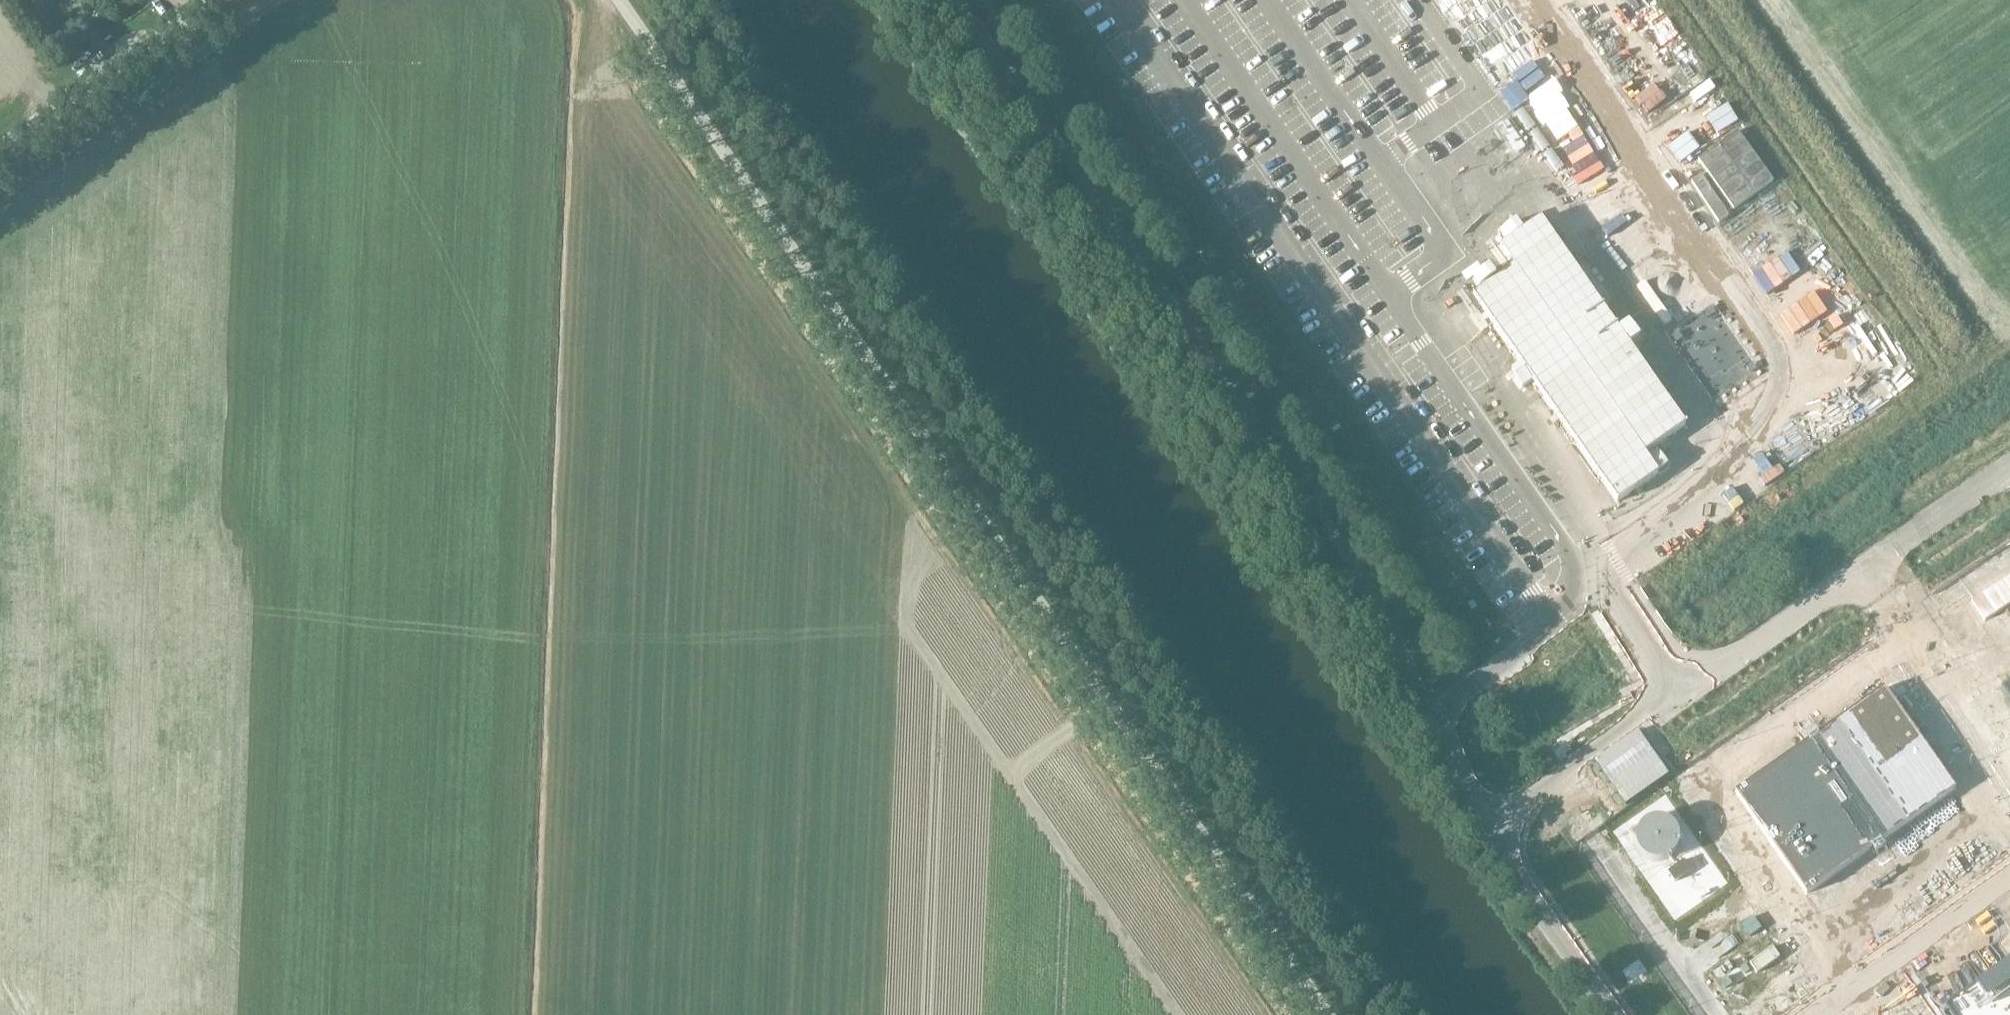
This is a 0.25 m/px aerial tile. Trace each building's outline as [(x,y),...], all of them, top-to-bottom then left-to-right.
[(2000,691),(2009,705),(2009,684),(2000,691)] [(1883,689),(1735,793),(1806,894),(1955,790),(1883,689)] [(1684,860),(1667,872),(1674,882),(1691,871),(1684,860)] [(1943,1014),(2009,1014),(2009,968),(1943,1014)]
